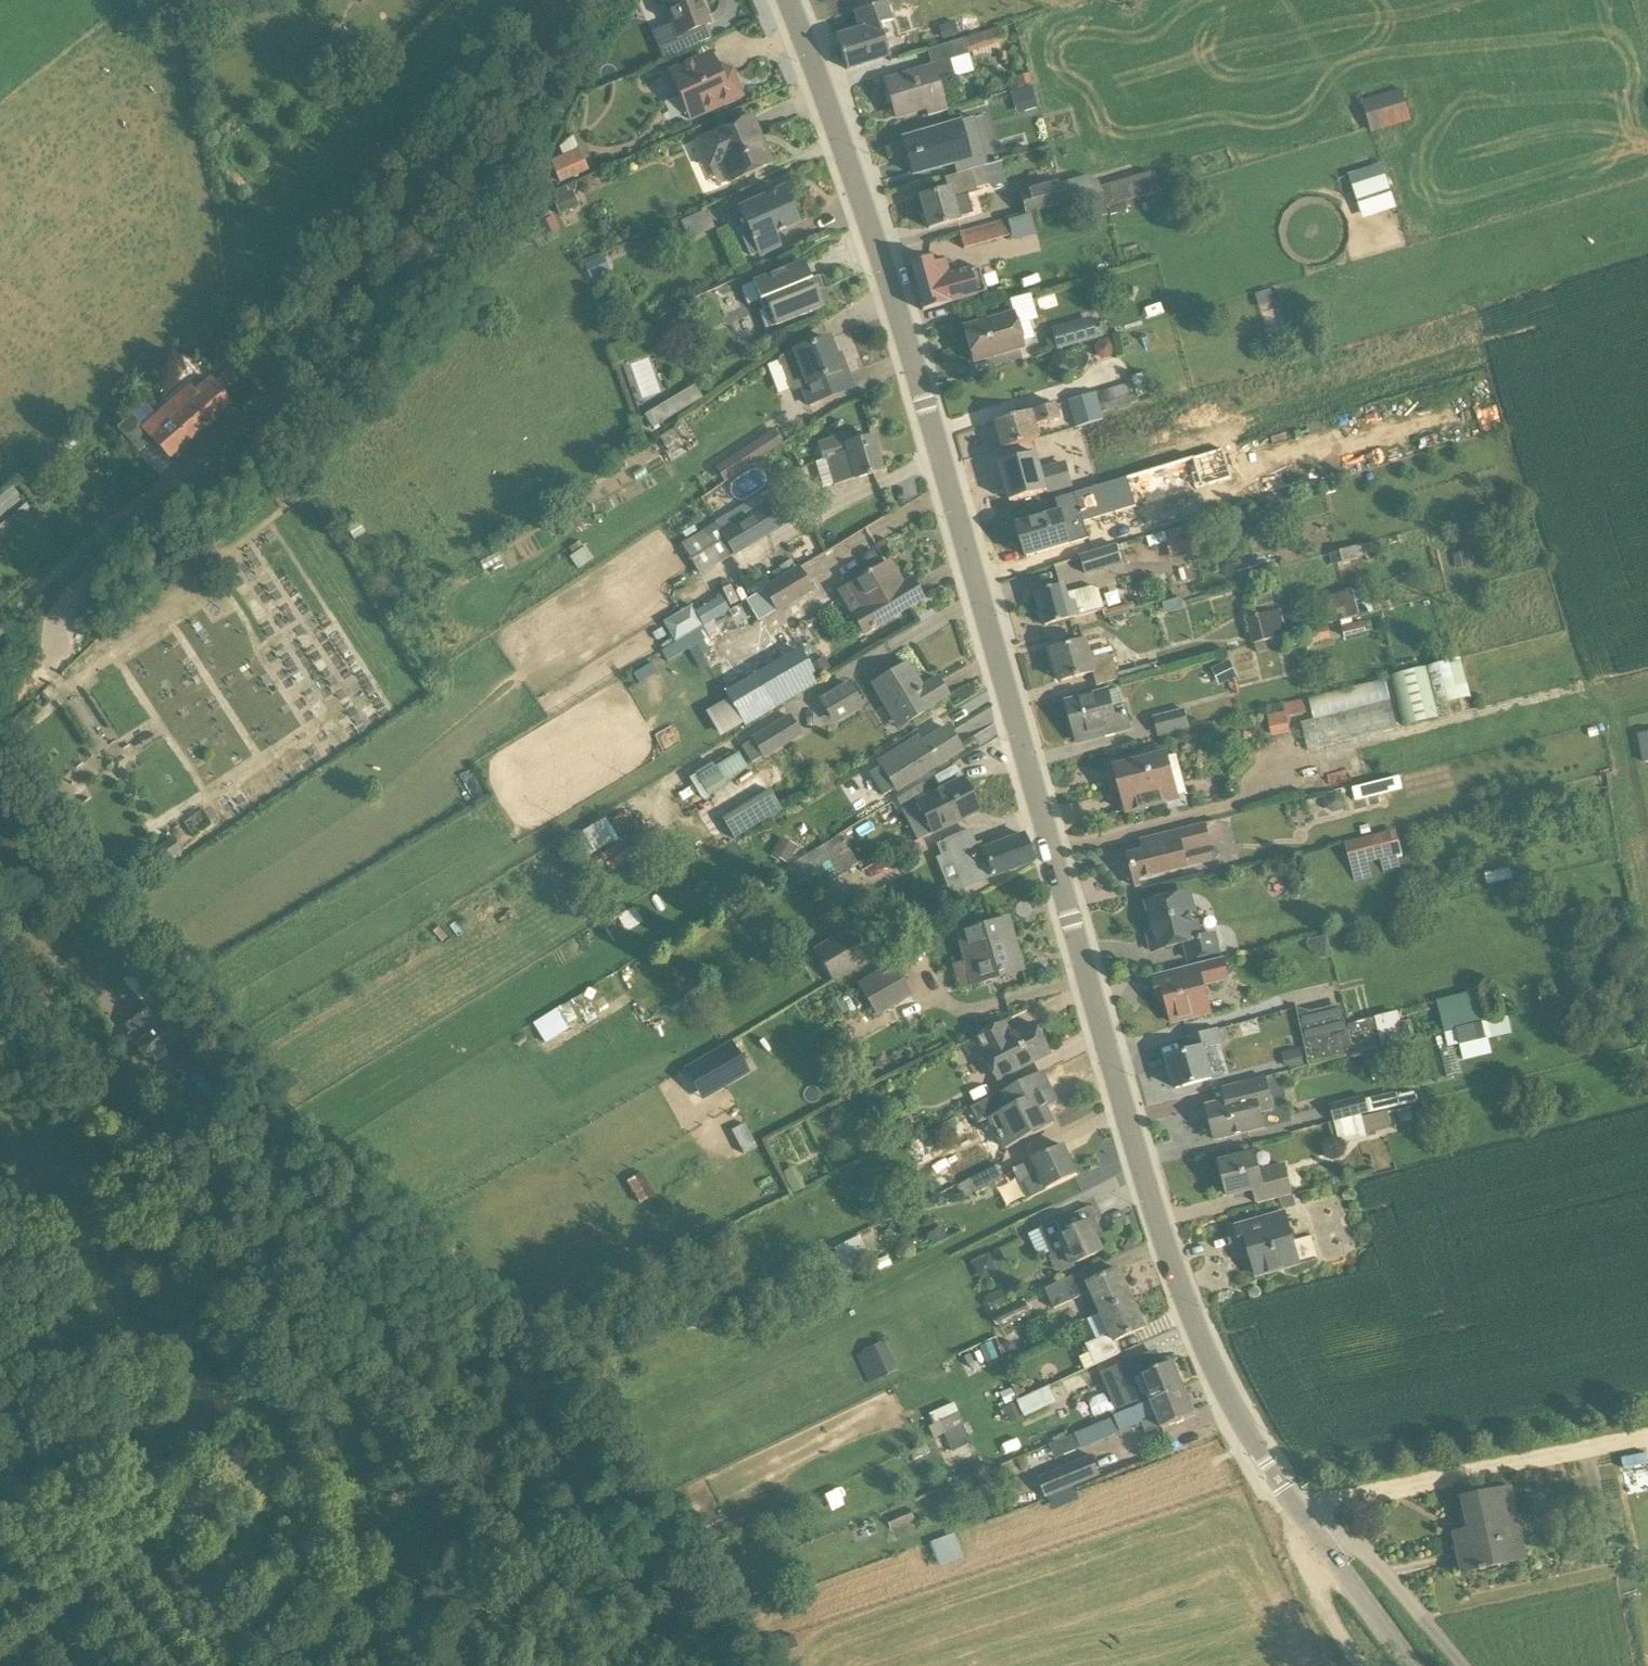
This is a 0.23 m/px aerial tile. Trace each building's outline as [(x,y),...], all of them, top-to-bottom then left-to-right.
[(677,38),(709,25),(699,0),(662,0),(677,38)] [(893,21),(887,2),(854,13),(860,30),(836,38),(846,70),(890,56),(879,25),(893,21)] [(939,27),(943,40),(959,35),(955,22),(939,27)] [(1005,42),(1000,28),(926,51),(931,69),(885,82),(892,106),(899,104),(903,116),(925,109),(928,117),(946,111),(937,84),(955,78),(949,61),(968,55),(968,54),(1005,42)] [(559,38),(547,53),(555,59),(567,45),(559,38)] [(690,120),(741,98),(732,77),(730,73),(720,69),(716,70),(711,60),(696,66),(695,63),(669,74),(670,76),(669,81),(673,91),(678,93),(690,120)] [(1016,78),(1018,87),(1032,83),(1030,74),(1029,74),(1016,78)] [(1038,106),(1032,85),(1012,91),(1013,95),(1018,94),(1023,110),(1038,106)] [(1401,93),(1363,104),(1371,129),(1408,118),(1401,93)] [(771,165),(750,117),(695,142),(707,171),(723,164),(731,182),(771,165)] [(920,136),(908,139),(903,141),(913,175),(948,164),(949,166),(953,165),(956,176),(987,167),(983,155),(968,158),(958,122),(920,134),(920,136)] [(559,184),(586,173),(580,160),(567,166),(563,156),(549,161),(559,184)] [(957,221),(957,218),(972,214),(967,196),(977,193),(976,189),(988,186),(989,189),(1004,184),(998,164),(987,167),(956,176),(944,179),(947,190),(919,198),(928,230),(957,221)] [(1362,213),(1397,205),(1388,170),(1354,178),(1362,213)] [(1066,205),(1065,198),(1060,183),(1018,195),(1025,216),(1066,205)] [(738,193),(741,203),(765,195),(762,186),(738,193)] [(574,207),(568,193),(565,188),(551,194),(560,213),(574,207)] [(782,189),(736,209),(757,257),(778,247),(773,235),(797,224),(782,189)] [(707,202),(681,211),(687,229),(713,220),(707,202)] [(1010,236),(1006,221),(959,234),(963,249),(1010,236)] [(605,257),(585,265),(591,280),(610,272),(605,257)] [(978,268),(954,275),(951,264),(943,259),(928,263),(927,259),(909,264),(922,312),(955,302),(985,293),(978,268)] [(763,300),(766,308),(759,311),(766,330),(822,308),(815,290),(813,291),(802,264),(742,287),(748,305),(763,300)] [(973,364),(1023,349),(1012,314),(962,328),(973,364)] [(1090,318),(1051,329),(1057,350),(1096,339),(1090,318)] [(231,334),(220,342),(225,348),(236,340),(231,334)] [(799,390),(806,407),(852,389),(843,364),(838,366),(828,340),(779,358),(777,362),(779,368),(781,369),(787,383),(786,385),(789,391),(791,392),(792,393),(799,390)] [(229,371),(213,386),(222,396),(238,381),(229,371)] [(210,382),(197,393),(191,387),(156,416),(145,404),(116,429),(138,453),(152,441),(169,458),(230,405),(210,382)] [(1070,403),(1077,427),(1104,420),(1102,414),(1140,403),(1134,384),(1070,403)] [(652,411),(645,424),(658,430),(664,417),(670,419),(694,405),(687,393),(674,401),(669,404),(652,411)] [(1005,450),(1039,440),(1035,426),(1060,418),(1056,404),(1031,412),(1030,407),(1014,413),(1015,418),(997,423),(1005,450)] [(772,432),(735,455),(715,467),(723,481),(780,445),(772,432)] [(824,460),(826,459),(834,485),(881,472),(872,439),(850,445),(847,436),(820,444),(824,460)] [(72,438),(63,445),(68,452),(77,445),(72,438)] [(1195,459),(1203,487),(1232,478),(1224,450),(1195,459)] [(1037,454),(1001,464),(1012,502),(1048,492),(1037,454)] [(32,473),(37,480),(47,473),(46,472),(42,466),(32,473)] [(1018,528),(1030,561),(1090,540),(1083,522),(1128,506),(1119,482),(1045,505),(1049,516),(1018,528)] [(776,490),(737,512),(741,520),(721,531),(716,523),(680,544),(698,576),(733,555),(794,520),(776,490)] [(355,540),(366,533),(359,522),(348,529),(355,540)] [(1194,549),(1190,535),(1165,542),(1169,557),(1194,549)] [(1380,557),(1379,555),(1377,544),(1331,556),(1333,566),(1368,557),(1368,560),(1380,557)] [(1118,547),(1080,559),(1086,575),(1123,563),(1118,547)] [(1470,551),(1452,556),(1455,570),(1474,566),(1470,551)] [(783,578),(798,569),(793,561),(778,570),(783,578)] [(888,563),(857,582),(838,593),(861,633),(922,600),(910,581),(899,588),(886,566),(888,564),(888,563)] [(812,591),(799,570),(745,602),(756,622),(774,612),(775,613),(812,591)] [(1372,611),(1370,602),(1366,585),(1325,596),(1332,623),(1372,611)] [(1079,618),(1074,600),(1071,601),(1067,586),(1037,594),(1045,627),(1079,618)] [(723,593),(695,605),(701,621),(730,609),(723,593)] [(665,623),(676,643),(702,627),(703,626),(692,607),(665,623)] [(737,608),(730,612),(734,618),(741,614),(737,608)] [(1286,635),(1279,611),(1246,622),(1253,645),(1256,644),(1266,641),(1286,635)] [(713,622),(703,628),(702,627),(676,643),(661,652),(667,663),(709,638),(720,634),(713,622)] [(1363,622),(1342,628),(1344,636),(1365,631),(1363,622)] [(1331,640),(1328,628),(1285,638),(1288,650),(1331,640)] [(1268,651),(1266,641),(1256,644),(1258,653),(1268,651)] [(1095,674),(1098,686),(1120,680),(1113,653),(1085,660),(1081,644),(1053,651),(1061,683),(1095,674)] [(799,649),(724,692),(728,699),(705,712),(719,738),(742,724),(744,727),(819,683),(799,649)] [(832,670),(824,657),(810,666),(818,679),(832,670)] [(1391,676),(1404,727),(1438,719),(1433,696),(1468,687),(1460,659),(1391,676)] [(1221,683),(1235,675),(1229,661),(1215,668),(1221,683)] [(898,726),(932,707),(948,697),(937,679),(921,688),(907,664),(871,683),(898,726)] [(1313,720),(1299,724),(1306,751),(1396,728),(1385,680),(1308,699),(1313,720)] [(848,683),(818,701),(833,725),(863,708),(848,683)] [(1077,743),(1127,730),(1131,728),(1120,689),(1116,691),(1067,704),(1077,743)] [(1269,728),(1288,725),(1287,718),(1306,714),(1303,700),(1283,704),(1284,713),(1267,716),(1269,728)] [(1158,736),(1189,728),(1185,710),(1154,717),(1158,736)] [(762,759),(802,736),(790,715),(751,737),(752,740),(741,747),(750,764),(761,757),(762,759)] [(1590,737),(1599,735),(1597,727),(1588,730),(1590,737)] [(884,795),(894,789),(894,790),(960,751),(946,729),(921,745),(918,739),(878,764),(880,767),(869,773),(884,795)] [(712,763),(694,774),(708,797),(726,786),(723,782),(746,768),(737,754),(714,767),(712,763)] [(1127,813),(1180,799),(1169,757),(1149,762),(1147,755),(1106,766),(1113,793),(1121,791),(1127,813)] [(923,783),(895,801),(902,813),(903,815),(916,807),(930,835),(978,812),(962,779),(930,796),(923,783)] [(1352,790),(1355,801),(1386,794),(1383,782),(1352,790)] [(734,839),(781,811),(770,792),(722,821),(734,839)] [(1337,792),(1329,794),(1324,801),(1326,809),(1333,813),(1341,811),(1346,804),(1344,796),(1337,792)] [(581,828),(595,847),(616,832),(602,813),(581,828)] [(824,888),(860,866),(848,844),(868,832),(861,821),(841,833),(842,835),(783,871),(794,891),(817,877),(824,888)] [(1159,836),(1162,848),(1130,856),(1138,889),(1139,889),(1137,880),(1213,862),(1204,825),(1159,836)] [(970,831),(947,839),(937,843),(942,856),(937,858),(951,892),(964,887),(1032,862),(1023,836),(979,853),(970,831)] [(1390,832),(1345,844),(1351,868),(1397,856),(1390,832)] [(771,855),(787,865),(797,847),(781,837),(771,855)] [(180,851),(173,840),(154,852),(162,863),(180,851)] [(1196,940),(1185,894),(1148,904),(1157,940),(1150,942),(1153,952),(1186,944),(1190,961),(1218,954),(1214,936),(1196,940)] [(953,966),(958,986),(959,990),(1022,972),(1007,919),(957,934),(966,962),(953,966)] [(831,982),(872,959),(852,926),(812,950),(831,982)] [(116,949),(126,942),(120,935),(110,942),(116,949)] [(1222,959),(1153,976),(1153,978),(1155,977),(1159,992),(1164,991),(1173,1024),(1210,1015),(1203,987),(1228,980),(1222,959)] [(124,981),(132,992),(140,1001),(140,1000),(147,1009),(126,1026),(139,1043),(138,1052),(144,1058),(151,1060),(192,1026),(160,985),(144,965),(124,981)] [(877,1016),(910,996),(893,966),(859,986),(877,1016)] [(597,984),(582,994),(532,1024),(544,1043),(593,1013),(609,1004),(597,984)] [(1380,1048),(1374,1025),(1346,1032),(1342,1010),(1298,1019),(1307,1065),(1360,1053),(1380,1048)] [(1484,1024),(1445,1034),(1449,1048),(1459,1045),(1463,1058),(1488,1051),(1485,1038),(1511,1031),(1508,1018),(1484,1024)] [(997,1082),(1050,1055),(1035,1025),(1011,1037),(1003,1023),(976,1037),(997,1082)] [(1176,1090),(1212,1079),(1204,1050),(1222,1045),(1217,1030),(1184,1039),(1188,1053),(1167,1059),(1176,1090)] [(1360,1053),(1363,1064),(1367,1063),(1376,1061),(1385,1059),(1382,1048),(1380,1048),(1360,1053)] [(1286,1053),(1289,1068),(1290,1070),(1304,1066),(1300,1049),(1286,1053)] [(710,1055),(679,1073),(684,1080),(699,1070),(703,1076),(717,1068),(710,1055)] [(1041,1074),(1003,1093),(970,1109),(978,1125),(991,1118),(1007,1149),(1053,1126),(1044,1109),(1055,1103),(1049,1090),(1041,1074)] [(1223,1088),(1226,1102),(1207,1107),(1215,1141),(1264,1129),(1260,1113),(1272,1110),(1264,1078),(1223,1088)] [(1360,1116),(1413,1104),(1417,1103),(1414,1092),(1398,1096),(1397,1093),(1366,1100),(1365,1097),(1330,1106),(1334,1122),(1360,1116)] [(1360,1116),(1334,1122),(1339,1143),(1366,1137),(1366,1135),(1385,1130),(1384,1126),(1389,1124),(1386,1112),(1361,1118),(1360,1116)] [(915,1133),(907,1120),(887,1130),(895,1143),(915,1133)] [(1063,1146),(1013,1171),(1027,1201),(1077,1176),(1063,1146)] [(1260,1175),(1255,1155),(1221,1163),(1229,1197),(1253,1191),(1256,1205),(1290,1197),(1283,1169),(1260,1175)] [(782,1173),(793,1194),(805,1188),(795,1167),(782,1173)] [(997,1167),(957,1187),(963,1199),(976,1193),(977,1194),(1004,1180),(997,1167)] [(931,1194),(923,1176),(907,1184),(910,1189),(916,1202),(931,1194)] [(1281,1210),(1295,1207),(1293,1196),(1290,1197),(1279,1200),(1281,1210)] [(1049,1259),(1055,1271),(1062,1274),(1073,1269),(1074,1266),(1103,1252),(1090,1224),(1096,1221),(1090,1207),(1055,1223),(1040,1230),(1052,1254),(1049,1259)] [(1299,1265),(1285,1215),(1237,1228),(1243,1249),(1249,1247),(1257,1276),(1299,1265)] [(833,1250),(836,1256),(829,1257),(831,1270),(842,1266),(847,1274),(864,1265),(860,1257),(868,1253),(859,1237),(833,1250)] [(1054,1309),(1067,1303),(1092,1292),(1102,1314),(1132,1300),(1118,1270),(1089,1284),(1083,1272),(1045,1289),(1054,1309)] [(1003,1290),(987,1298),(994,1313),(1010,1306),(1003,1290)] [(1085,1370),(1096,1365),(1096,1366),(1122,1355),(1116,1342),(1145,1329),(1132,1300),(1102,1314),(1110,1335),(1087,1345),(1090,1353),(1080,1358),(1085,1370)] [(700,1329),(715,1322),(710,1312),(695,1320),(700,1329)] [(1004,1346),(1008,1355),(1019,1350),(1017,1344),(1010,1341),(1004,1344),(1004,1346)] [(865,1353),(869,1361),(875,1375),(877,1380),(898,1370),(886,1343),(865,1353)] [(1124,1415),(1184,1389),(1173,1363),(1161,1368),(1155,1354),(1107,1374),(1124,1415)] [(1019,1396),(1026,1412),(1057,1399),(1049,1382),(1019,1396)] [(1001,1393),(1002,1395),(1006,1405),(1018,1400),(1013,1390),(1013,1388),(1001,1393)] [(1142,1429),(1159,1422),(1162,1429),(1194,1416),(1184,1389),(1124,1415),(1115,1419),(1120,1433),(1141,1425),(1142,1429)] [(1004,1409),(1011,1424),(1026,1417),(1020,1402),(1004,1409)] [(941,1422),(959,1414),(955,1404),(930,1414),(935,1425),(941,1422)] [(947,1433),(965,1425),(960,1414),(942,1422),(947,1433)] [(1104,1440),(1120,1433),(1115,1419),(1098,1425),(1104,1440)] [(944,1432),(946,1432),(941,1422),(935,1425),(934,1425),(930,1427),(935,1438),(935,1439),(945,1434),(944,1432)] [(1075,1435),(1059,1442),(1065,1456),(1081,1449),(1075,1435)] [(1093,1457),(1042,1478),(1049,1496),(1100,1475),(1093,1457)] [(1527,1560),(1520,1527),(1512,1490),(1464,1500),(1470,1531),(1455,1535),(1463,1574),(1527,1560)] [(932,1540),(941,1565),(965,1556),(955,1531),(932,1540)]
